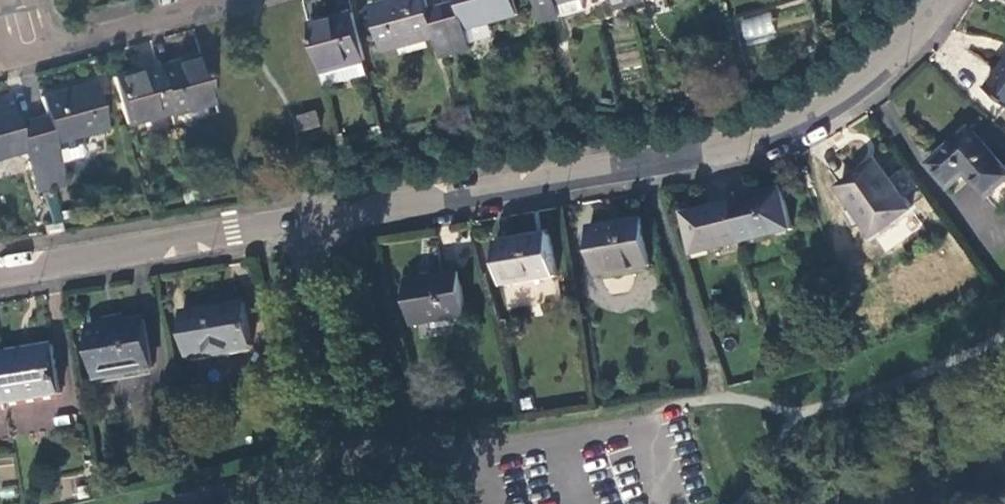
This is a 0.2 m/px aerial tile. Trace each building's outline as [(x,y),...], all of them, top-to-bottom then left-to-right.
[(383,51),(407,45),(395,0),(371,7),(383,51)] [(455,53),(443,7),(429,11),(426,0),(395,0),(407,45),(435,37),(440,58),(455,53)] [(493,22),(488,0),(455,0),(456,4),(443,7),(455,53),(471,49),(466,29),(493,22)] [(493,22),(516,15),(512,0),(488,0),(493,22)] [(555,0),(534,0),(540,23),(584,10),(581,0),(573,0),(556,4),(555,0)] [(629,7),(627,0),(610,0),(613,11),(629,7)] [(325,86),(369,74),(353,13),(308,25),(325,86)] [(771,13),(739,18),(743,40),(774,35),(771,13)] [(169,112),(171,115),(213,103),(201,57),(158,69),(169,112)] [(986,87),(1004,101),(1004,63),(986,87)] [(113,78),(126,123),(169,112),(158,69),(157,66),(113,78)] [(70,89),(83,135),(107,128),(94,83),(70,89)] [(31,118),(44,166),(60,162),(55,142),(83,135),(70,89),(41,97),(46,114),(31,118)] [(24,151),(29,170),(44,166),(31,118),(17,122),(12,105),(0,108),(0,158),(24,151)] [(321,126),(317,112),(301,117),(305,131),(321,126)] [(971,126),(930,161),(951,188),(971,170),(993,194),(1004,184),(1004,166),(971,126)] [(910,210),(875,162),(839,187),(875,237),(910,210)] [(735,201),(745,242),(792,230),(782,188),(735,201)] [(696,255),(745,242),(735,201),(685,215),(696,255)] [(649,266),(641,219),(589,227),(597,275),(649,266)] [(557,276),(549,234),(495,243),(502,286),(557,276)] [(466,316),(459,272),(406,281),(414,325),(466,316)] [(184,312),(192,357),(254,346),(246,302),(184,312)] [(92,330),(100,378),(154,369),(145,320),(92,330)] [(0,355),(0,370),(6,405),(60,396),(51,347),(0,355)]
